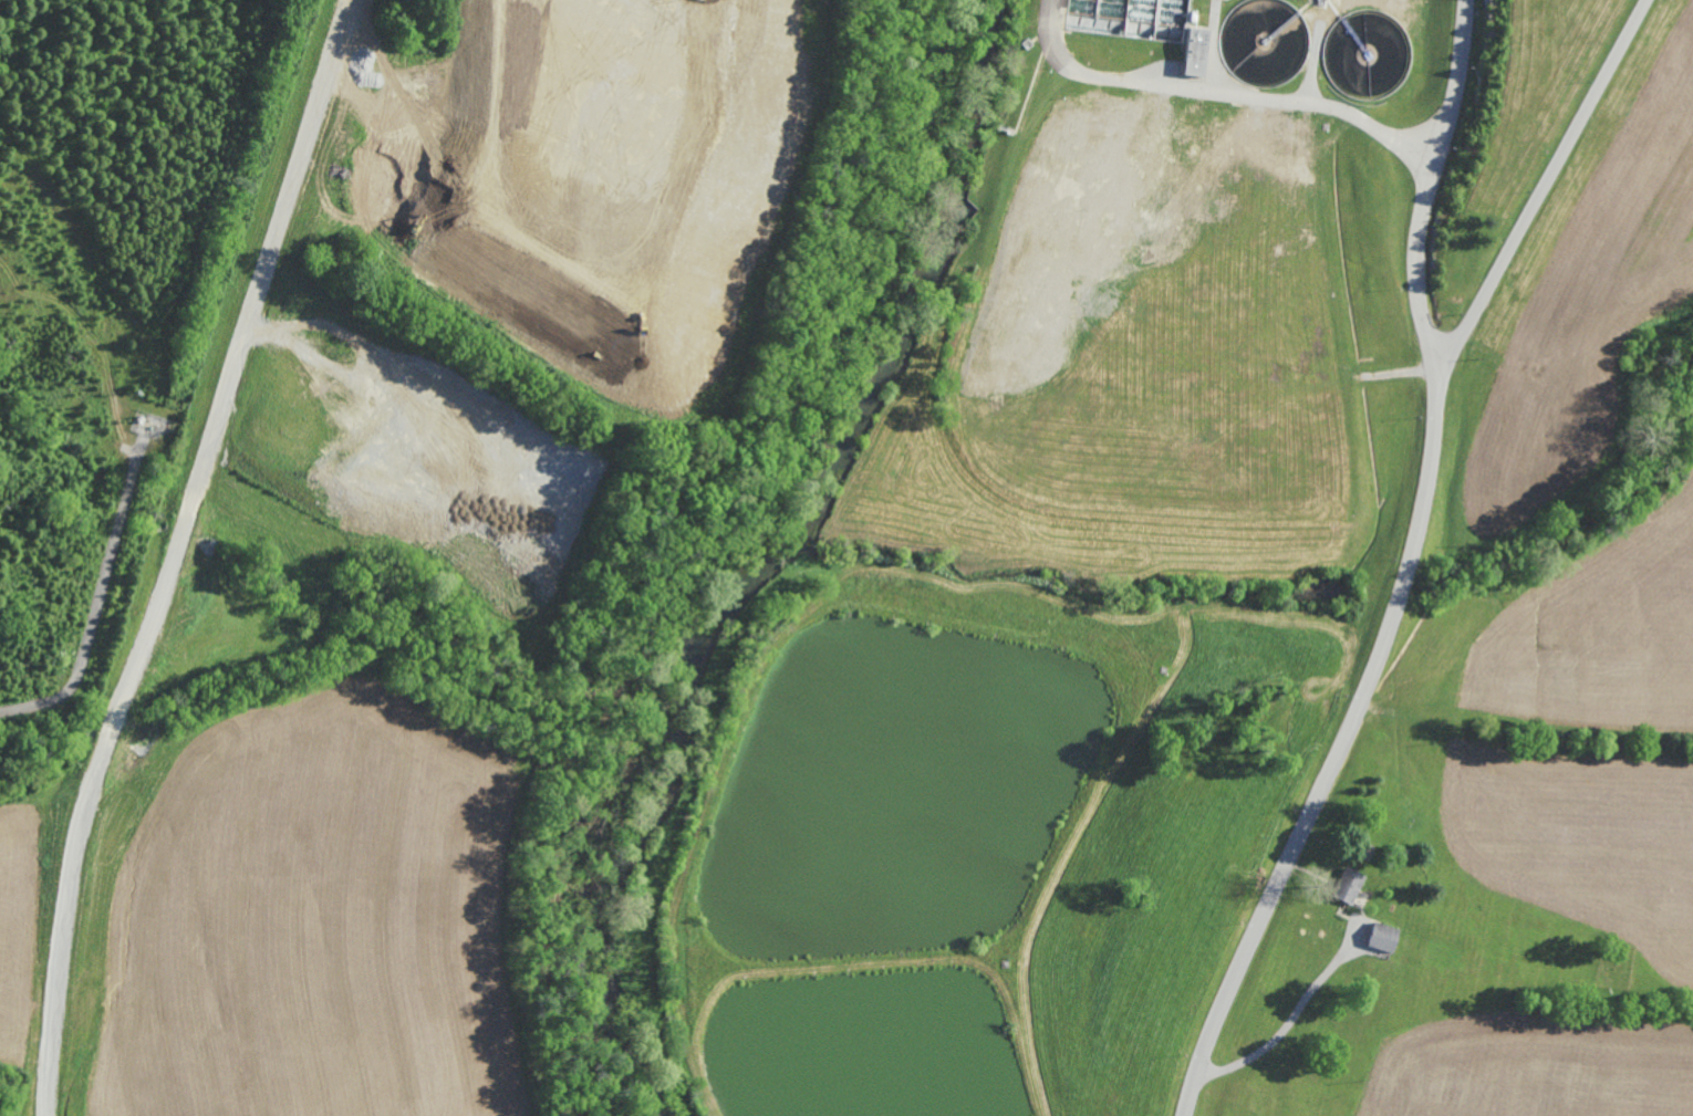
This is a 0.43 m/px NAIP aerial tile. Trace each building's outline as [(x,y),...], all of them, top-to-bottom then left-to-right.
[(1208,29),(1188,26),(1181,73),(1202,76),(1208,29)] [(1351,905),(1364,874),(1343,866),(1331,896),(1351,905)] [(1366,945),(1391,953),(1398,929),(1373,921),(1366,945)]
